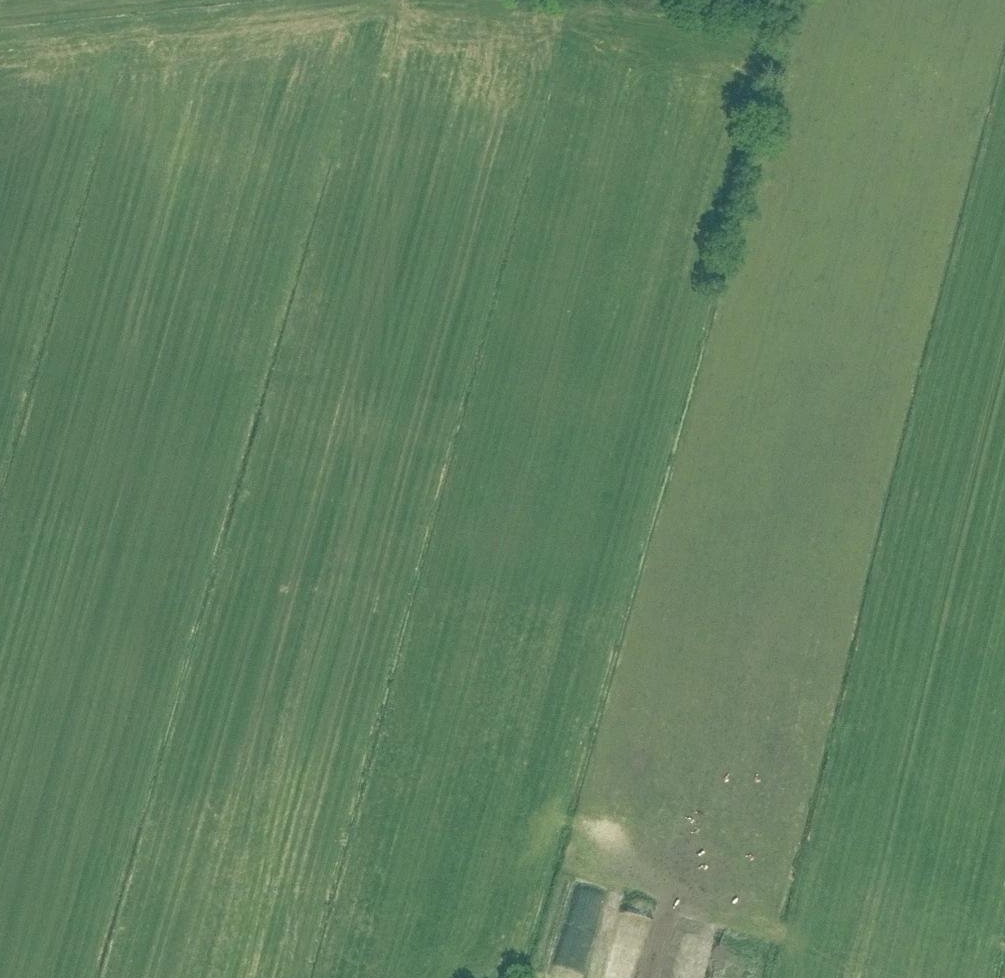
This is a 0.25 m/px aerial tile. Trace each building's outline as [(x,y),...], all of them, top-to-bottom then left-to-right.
[(681,942),(677,958),(699,964),(703,948),(681,942)]
